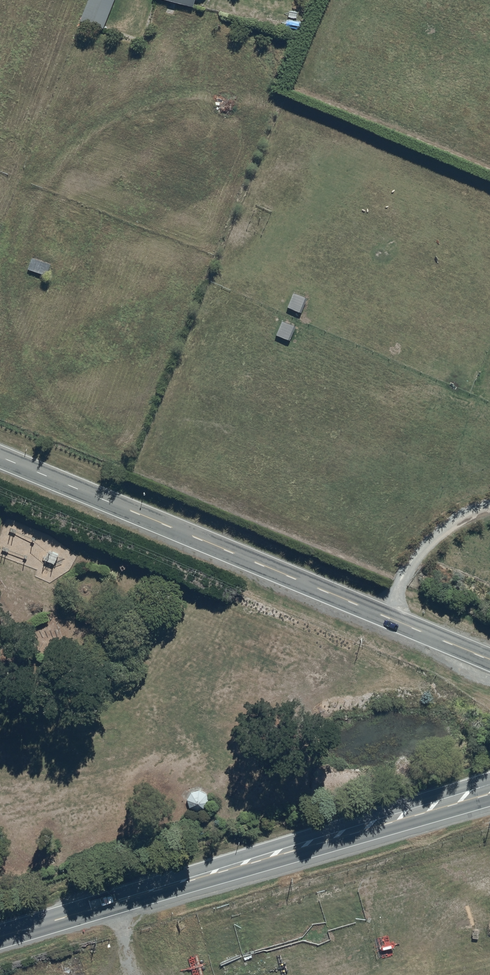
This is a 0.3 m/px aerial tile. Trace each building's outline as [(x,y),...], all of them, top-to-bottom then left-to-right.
[(80,18),(103,27),(113,0),(87,0),(80,18)] [(32,256),(27,268),(46,275),(51,263),(32,256)] [(295,292),(289,306),(303,312),(308,297),(295,292)] [(284,319),(277,333),(291,340),(298,325),(284,319)] [(207,794),(199,790),(192,792),(188,800),(190,808),(197,812),(205,809),(209,802),(207,794)]
